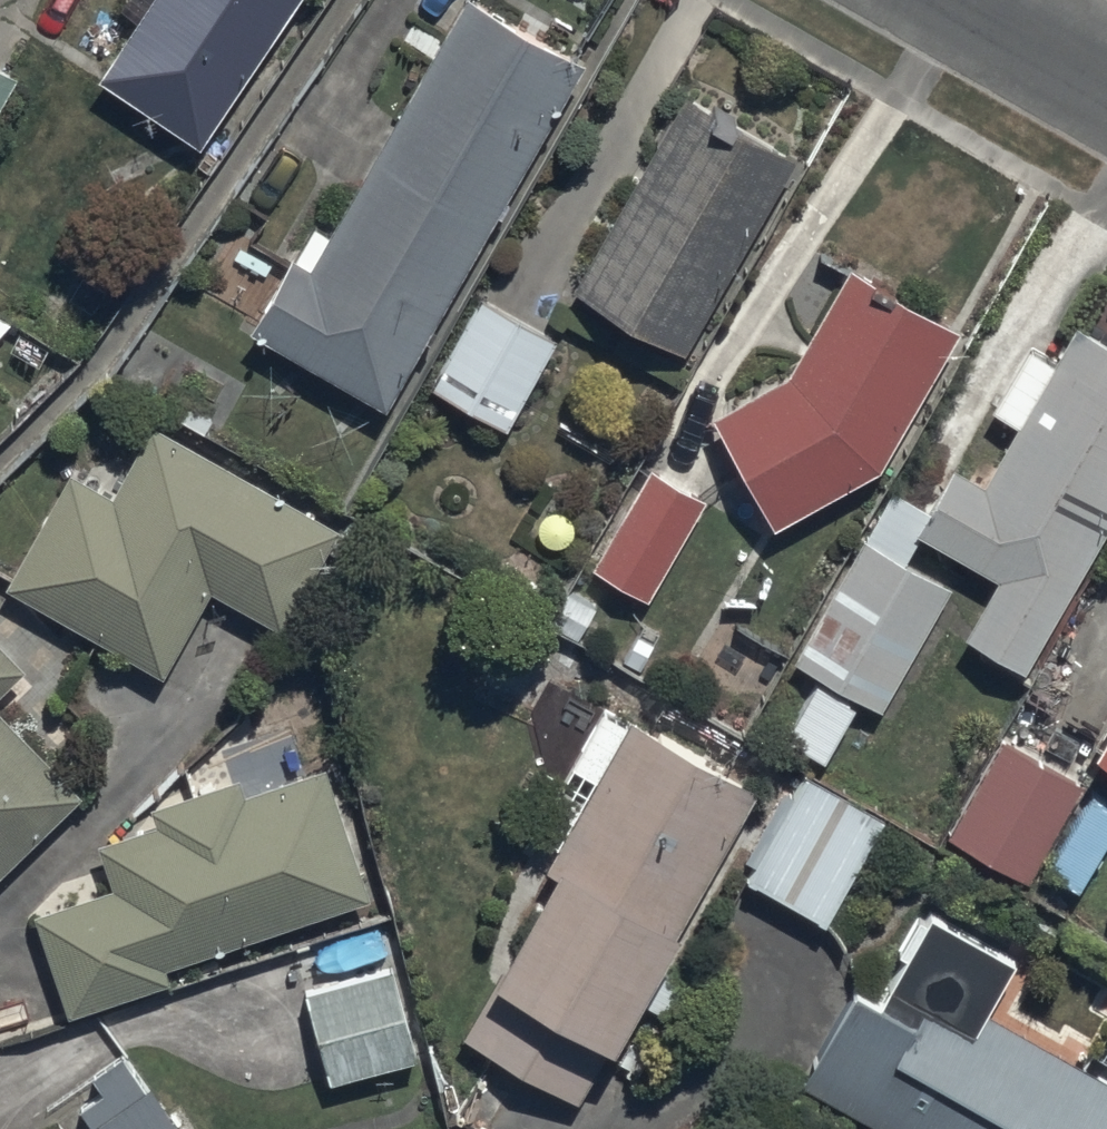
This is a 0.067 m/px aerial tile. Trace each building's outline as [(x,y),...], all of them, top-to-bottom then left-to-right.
[(121,10),(139,23),(99,83),(200,150),(300,0),(127,0),(121,10)] [(466,0),(463,0),(326,237),(313,229),(251,334),(384,411),(583,68),(466,0)] [(16,84),(0,75),(0,112),(16,84)] [(795,163),(683,98),(571,293),(683,357),(795,163)] [(846,272),(787,376),(712,420),(776,529),(876,470),(954,334),(846,272)] [(481,301),(429,389),(504,433),(555,345),(481,301)] [(12,329),(0,317),(0,341),(12,329)] [(918,538),(994,583),(961,639),(1020,675),(1106,530),(1106,351),(1106,352),(1076,334),(1054,370),(1027,353),(989,417),(1016,433),(982,489),(953,472),(927,516),(918,538)] [(64,472),(1,591),(164,679),(210,595),(280,633),(336,529),(146,426),(109,496),(64,472)] [(650,473),(592,570),(646,602),(703,505),(650,473)] [(918,538),(927,516),(891,495),(790,662),(877,715),(950,594),(902,565),(918,538)] [(22,676),(0,653),(0,698),(22,676)] [(817,688),(783,740),(823,766),(857,714),(817,688)] [(81,797),(0,716),(0,879),(81,797)] [(558,877),(463,1039),(577,1106),(607,1053),(612,1056),(680,940),(673,936),(757,793),(633,720),(626,731),(600,716),(570,768),(596,784),(546,870),(558,877)] [(1091,758),(1106,767),(1106,729),(1091,758)] [(946,838),(1030,884),(1039,869),(1080,891),(1106,843),(1106,811),(1081,796),(1084,789),(999,742),(946,838)] [(33,917),(65,1021),(172,988),(167,970),(369,908),(326,770),(240,797),(236,783),(148,810),(153,826),(95,844),(110,891),(33,917)] [(806,780),(747,883),(823,926),(882,823),(806,780)] [(801,1087),(869,1128),(1106,1128),(1106,1086),(987,1012),(1013,968),(935,920),(880,1009),(858,995),(801,1087)] [(389,972),(310,995),(335,1082),(414,1059),(389,972)] [(127,1059),(89,1084),(98,1098),(75,1114),(85,1128),(174,1128),(127,1059)]
